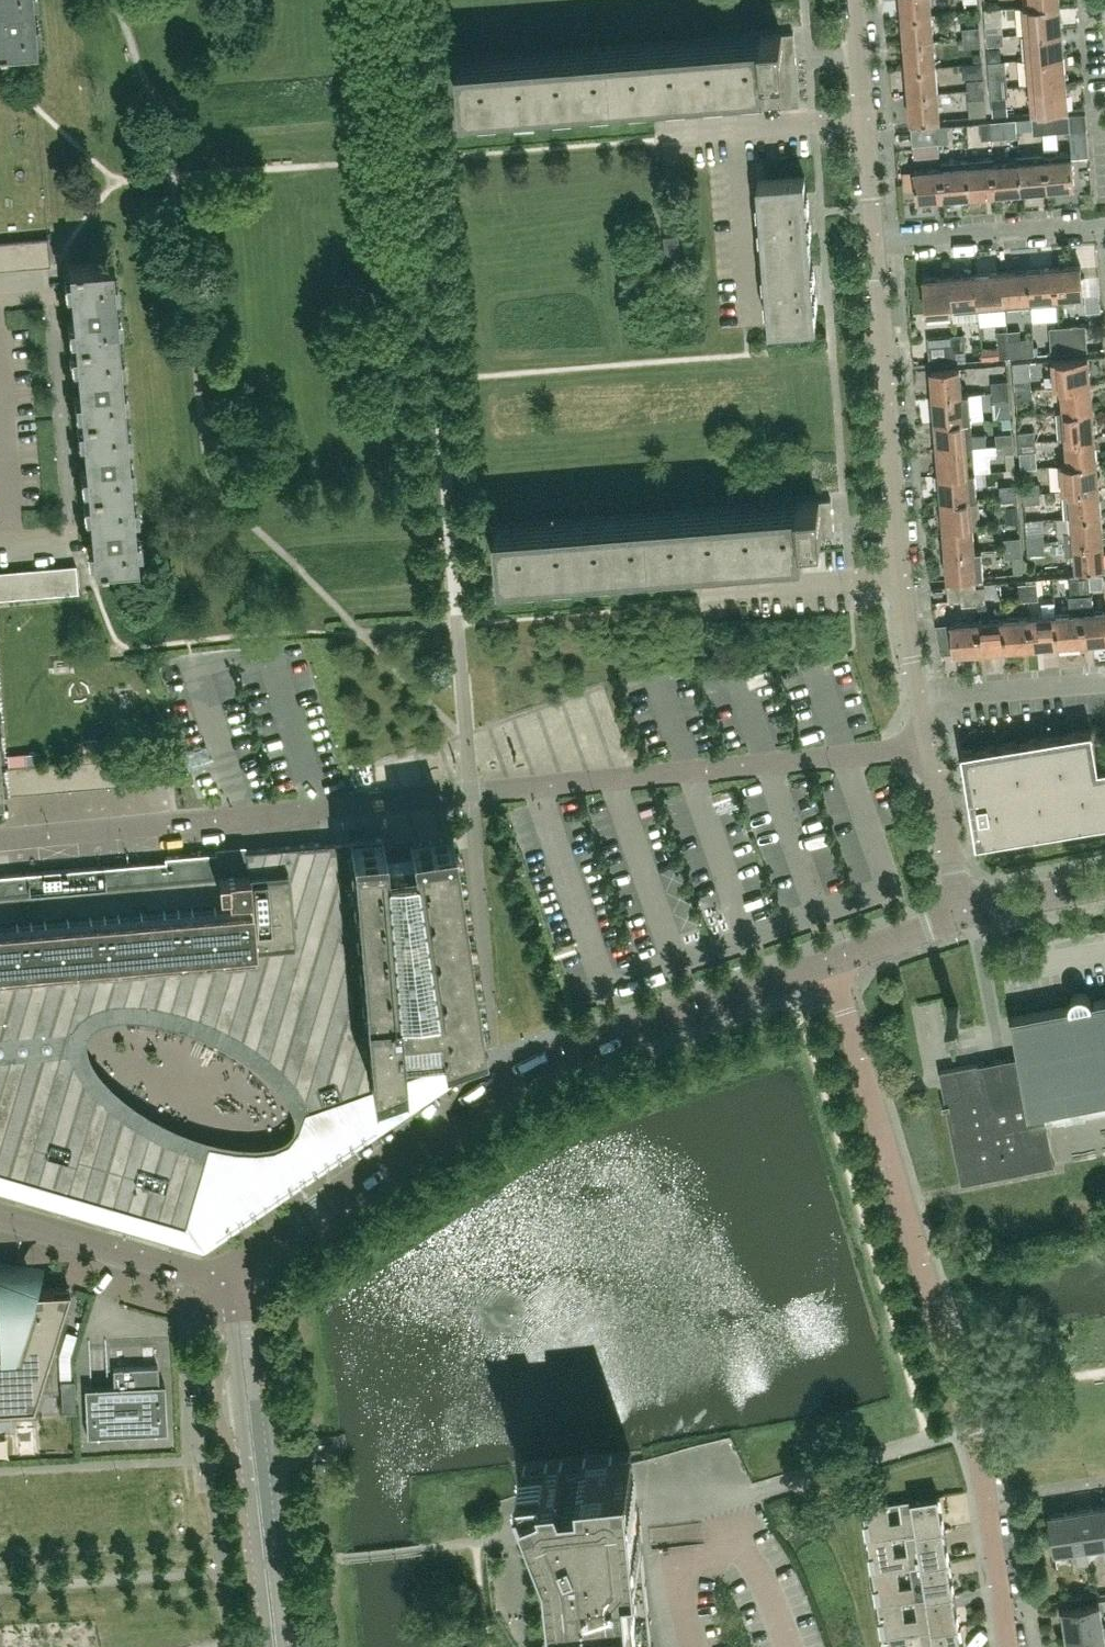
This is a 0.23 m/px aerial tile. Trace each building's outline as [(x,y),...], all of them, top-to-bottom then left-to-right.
[(32,0),(0,0),(0,46),(5,45),(36,42),(32,0)] [(931,0),(902,0),(903,16),(932,13),(931,0)] [(1060,4),(1031,6),(1024,6),(1026,32),(1062,30),(1060,4)] [(998,12),(999,24),(1018,23),(1018,11),(998,12)] [(934,39),(932,13),(903,16),(905,42),(934,39)] [(1003,34),(1002,25),(987,26),(987,35),(1003,34)] [(980,36),(980,26),(964,28),(964,37),(980,36)] [(1064,56),(1062,30),(1026,32),(1029,58),(1064,56)] [(800,103),(797,65),(795,33),(783,33),(761,35),(761,41),(763,41),(767,86),(765,86),(767,106),(800,103)] [(1004,43),(1003,34),(987,35),(988,44),(1004,43)] [(981,45),(980,36),(964,37),(965,46),(981,45)] [(936,65),(934,39),(905,42),(907,68),(936,65)] [(767,86),(763,41),(761,41),(759,41),(760,42),(462,65),(459,65),(463,111),(465,111),(465,110),(764,86),(764,87),(765,86),(767,86)] [(997,46),(987,47),(988,60),(1001,59),(1001,51),(997,46)] [(1066,82),(1064,56),(1029,58),(1031,85),(1066,82)] [(983,61),(962,63),(963,73),(967,78),(984,76),(983,61)] [(938,92),(936,65),(907,68),(909,94),(938,92)] [(1007,86),(1007,77),(991,78),(991,87),(1007,86)] [(984,88),(984,78),(968,79),(968,89),(984,88)] [(1068,109),(1066,82),(1031,85),(1033,111),(1068,109)] [(1008,96),(1007,86),(991,87),(992,97),(1003,96),(1008,96)] [(985,97),(984,88),(968,89),(969,98),(985,97)] [(940,118),(938,92),(909,94),(912,121),(940,118)] [(1003,96),(992,97),(993,114),(1004,114),(1003,96)] [(982,116),(979,102),(966,105),(968,119),(982,116)] [(1086,114),(1070,115),(1073,151),(1073,157),(1089,156),(1087,133),(1086,114)] [(1070,132),(1069,116),(1043,118),(1044,134),(1070,132)] [(1044,134),(1043,118),(1033,118),(1035,134),(1044,134)] [(1002,137),(1000,121),(991,122),(992,138),(1002,137)] [(992,138),(991,122),(981,122),(982,139),(992,138)] [(939,142),(938,125),(912,127),(913,144),(939,142)] [(950,141),(949,125),(938,125),(939,142),(950,141)] [(1075,187),(1073,157),(1073,151),(1046,153),(1049,189),(1075,187)] [(1049,189),(1046,153),(1020,155),(1021,161),(1020,161),(1023,191),(1049,189)] [(996,193),(994,163),(993,157),(968,159),(970,195),(996,193)] [(970,195),(968,159),(941,161),(942,167),(944,197),(970,195)] [(1023,191),(1020,161),(994,163),(996,193),(1023,191)] [(944,197),(942,167),(915,169),(917,190),(918,199),(944,197)] [(907,190),(917,190),(915,169),(905,170),(907,190)] [(811,249),(808,213),(807,194),(806,175),(765,179),(765,176),(762,177),(762,179),(758,179),(764,253),(811,249)] [(682,259),(680,234),(665,235),(667,260),(682,259)] [(50,264),(48,239),(48,236),(35,237),(37,265),(50,264)] [(37,265),(35,237),(22,238),(24,266),(37,265)] [(24,266),(22,238),(9,239),(11,267),(24,266)] [(9,239),(0,240),(0,268),(11,267),(9,239)] [(816,306),(813,266),(811,249),(764,253),(770,325),(770,327),(817,323),(816,306)] [(117,335),(114,298),(111,259),(80,262),(80,261),(74,262),(67,263),(69,286),(70,296),(71,305),(74,339),(117,335)] [(1083,294),(1081,265),(1054,267),(1057,296),(1083,294)] [(1057,296),(1054,267),(1028,269),(1031,305),(1057,303),(1057,296)] [(1031,305),(1028,269),(1002,271),(1005,308),(1031,305)] [(1005,308),(1002,271),(976,273),(979,310),(1005,308)] [(979,310),(976,273),(950,275),(953,312),(979,310)] [(953,312),(950,275),(923,278),(926,314),(953,312)] [(1088,350),(1085,325),(1058,327),(1060,353),(1088,350)] [(1032,347),(1045,347),(1045,327),(1032,327),(1032,347)] [(1060,353),(1058,327),(1049,328),(1051,354),(1060,353)] [(1020,330),(1016,330),(1007,331),(1009,356),(1022,355),(1020,330)] [(1009,356),(1007,331),(998,331),(1000,357),(1009,356)] [(966,350),(965,334),(955,335),(957,351),(966,350)] [(124,410),(117,335),(74,339),(77,371),(77,380),(80,413),(124,410)] [(957,351),(955,335),(929,337),(931,361),(933,363),(957,361),(957,351)] [(981,364),(1000,363),(999,350),(980,352),(981,364)] [(1090,383),(1088,356),(1052,359),(1054,386),(1061,385),(1090,383)] [(1032,388),(1031,379),(1030,361),(1014,363),(1016,390),(1032,388)] [(962,394),(962,393),(960,367),(930,370),(933,396),(962,394)] [(1008,390),(1008,381),(992,382),(993,392),(1008,390)] [(1093,409),(1090,383),(1061,385),(1063,412),(1093,409)] [(1032,398),(1032,388),(1016,390),(1016,399),(1032,398)] [(1009,400),(1008,390),(993,392),(993,401),(1009,400)] [(971,419),(969,393),(962,393),(962,394),(933,396),(935,422),(971,419)] [(1093,409),(1063,412),(1057,412),(1059,438),(1065,438),(1095,435),(1093,409)] [(130,485),(124,410),(80,413),(83,444),(84,454),(87,488),(130,485)] [(973,446),(971,419),(935,422),(937,449),(973,446)] [(972,423),(973,442),(993,441),(992,422),(972,423)] [(1036,440),(1035,431),(1019,433),(1020,442),(1036,440)] [(1013,442),(1012,433),(996,434),(997,444),(1013,442)] [(1097,461),(1095,435),(1065,438),(1068,464),(1097,461)] [(1037,450),(1036,440),(1020,442),(1021,451),(1037,450)] [(1013,452),(1013,442),(997,444),(998,453),(1013,452)] [(975,472),(973,446),(937,449),(939,475),(975,472)] [(1097,461),(1068,464),(1061,464),(1063,490),(1099,488),(1097,461)] [(977,498),(975,472),(939,475),(941,501),(977,498)] [(1040,491),(1040,483),(1023,484),(1024,493),(1040,491)] [(136,559),(130,485),(87,488),(89,519),(90,528),(91,538),(93,562),(116,560),(136,559)] [(1017,494),(1016,485),(1000,486),(1001,496),(1017,494)] [(1101,514),(1099,488),(1063,490),(1065,516),(1101,514)] [(1041,502),(1040,491),(1024,493),(1025,503),(1041,502)] [(1018,504),(1017,494),(1001,496),(1002,505),(1018,504)] [(973,524),(971,499),(977,499),(977,498),(941,501),(943,527),(973,524)] [(833,534),(830,499),(799,502),(802,541),(806,541),(806,536),(833,534)] [(803,554),(802,541),(799,502),(798,502),(799,507),(797,508),(498,533),(498,532),(496,533),(499,579),(802,554),(803,554)] [(1101,514),(1065,516),(1063,517),(1065,543),(1103,540),(1101,514)] [(975,551),(973,524),(943,527),(946,553),(975,551)] [(1045,545),(1044,535),(1027,536),(1028,546),(1045,545)] [(1021,547),(1020,537),(1004,539),(1005,548),(1021,547)] [(1103,540),(1065,543),(1066,555),(1075,554),(1076,569),(1104,567),(1104,564),(1103,540)] [(1062,543),(1052,544),(1052,551),(1063,551),(1062,543)] [(1045,554),(1045,545),(1028,546),(1029,555),(1045,554)] [(1022,556),(1021,547),(1005,548),(1006,557),(1022,556)] [(982,550),(975,551),(946,553),(948,580),(984,577),(982,550)] [(78,589),(76,564),(63,565),(65,593),(78,591),(78,589)] [(65,593),(63,565),(50,566),(52,594),(65,593)] [(52,594),(50,566),(37,567),(39,595),(52,594)] [(39,595),(37,567),(24,568),(26,596),(39,595)] [(26,596),(24,568),(11,569),(12,597),(26,596)] [(11,569),(0,570),(0,598),(12,597),(11,569)] [(1094,612),(1092,594),(1090,595),(1089,578),(1079,579),(1084,642),(1104,640),(1104,611),(1094,612)] [(1084,642),(1079,579),(1070,579),(1071,596),(1069,596),(1071,613),(1056,614),(1058,644),(1084,642)] [(1038,599),(1037,582),(1027,583),(1029,600),(1038,599)] [(1029,600),(1027,583),(1018,584),(1019,600),(1029,600)] [(977,604),(975,587),(975,584),(948,586),(949,600),(963,599),(963,605),(977,604)] [(984,587),(975,587),(977,604),(986,603),(984,587)] [(1058,644),(1056,614),(1030,617),(1032,646),(1058,644)] [(1032,646),(1030,617),(1004,619),(1006,648),(1032,646)] [(1006,648),(1004,619),(978,621),(980,650),(1006,648)] [(980,650),(978,621),(951,623),(953,652),(980,650)] [(1099,765),(1093,728),(1049,735),(1055,774),(1099,765)] [(1055,774),(1049,735),(1006,742),(1012,781),(1055,774)] [(1012,781),(1006,742),(962,749),(968,788),(1012,781)] [(38,751),(25,752),(26,763),(39,762),(38,751)] [(173,778),(171,751),(158,752),(160,780),(173,778)] [(160,780),(158,752),(144,753),(147,781),(160,780)] [(147,781),(144,753),(131,754),(134,782),(147,781)] [(134,782),(131,754),(118,755),(121,783),(134,782)] [(121,783),(118,755),(105,756),(107,784),(121,783)] [(107,784),(105,756),(92,757),(94,785),(107,784)] [(94,785),(92,757),(79,758),(81,786),(94,785)] [(81,786),(79,758),(66,759),(68,787),(81,786)] [(68,787),(66,759),(52,761),(55,788),(68,787)] [(55,788),(52,761),(39,762),(42,790),(55,788)] [(42,790),(39,762),(26,763),(29,791),(42,790)] [(29,791),(26,763),(13,764),(16,792),(29,791)] [(13,764),(0,765),(0,767),(2,793),(16,792),(13,764)] [(1074,784),(1081,824),(1104,820),(1104,779),(1074,784)] [(1081,824),(1074,784),(1032,791),(1038,831),(1081,824)] [(1038,831),(1032,791),(989,798),(995,838),(1038,831)] [(187,1229),(193,1209),(211,1149),(200,1146),(192,1143),(179,1139),(168,1133),(152,1126),(141,1120),(130,1112),(118,1103),(107,1094),(100,1088),(96,1083),(89,1074),(84,1067),(81,1061),(79,1055),(76,1046),(76,1041),(76,1038),(76,1036),(78,1030),(81,1025),(84,1021),(92,1015),(106,1010),(115,1008),(126,1007),(131,1007),(137,1008),(141,1008),(153,1010),(161,1011),(169,1013),(177,1015),(188,1019),(199,1023),(207,1026),(221,1033),(235,1040),(249,1049),(259,1056),(268,1064),(274,1069),(280,1075),(285,1081),(290,1087),(295,1094),(297,1097),(299,1101),(303,1114),(346,1099),(476,1053),(473,1038),(482,1035),(452,834),(409,840),(410,847),(384,851),(382,837),(245,848),(216,851),(216,850),(165,855),(165,859),(139,861),(0,873),(0,1174),(187,1229)] [(1094,1000),(1094,1001),(1091,1001),(1089,996),(1085,994),(1080,993),(1079,993),(1075,995),(1072,998),(1071,1003),(1071,1006),(1068,1006),(1068,1005),(1011,1016),(1019,1056),(978,1064),(978,1063),(939,1071),(946,1103),(943,1104),(943,1108),(947,1107),(961,1182),(1055,1164),(1055,1162),(1051,1163),(1044,1128),(1048,1128),(1047,1123),(1064,1119),(1064,1122),(1067,1122),(1066,1121),(1083,1118),(1083,1119),(1085,1118),(1085,1115),(1104,1111),(1104,998),(1094,1000)] [(959,1006),(948,1008),(950,1018),(961,1016),(959,1006)] [(211,1149),(193,1209),(187,1229),(0,1174),(0,1185),(202,1245),(477,1060),(476,1053),(346,1099),(303,1114),(303,1124),(300,1135),(291,1145),(275,1153),(258,1155),(240,1155),(211,1149)] [(68,1289),(69,1286),(32,1288),(34,1283),(0,1272),(0,1405),(33,1403),(68,1289)] [(167,1431),(164,1382),(158,1383),(158,1365),(113,1367),(114,1385),(91,1386),(90,1386),(85,1386),(87,1435),(167,1431)] [(77,1383),(59,1384),(60,1413),(79,1413),(77,1383)] [(640,1527),(638,1509),(632,1453),(582,1459),(583,1469),(566,1471),(563,1464),(563,1463),(562,1461),(521,1466),(532,1492),(542,1519),(545,1524),(541,1526),(550,1545),(551,1545),(560,1621),(559,1622),(555,1622),(557,1646),(653,1646),(640,1527)] [(336,1469),(335,1461),(322,1462),(323,1470),(336,1469)] [(938,1494),(862,1505),(868,1539),(943,1527),(938,1494)] [(1104,1561),(1104,1524),(1102,1506),(1076,1510),(1082,1546),(1086,1545),(1102,1543),(1104,1561)] [(1076,1547),(1078,1564),(1089,1563),(1086,1545),(1082,1546),(1076,1510),(1049,1514),(1055,1550),(1076,1547)] [(671,1530),(673,1544),(691,1541),(689,1527),(671,1530)] [(943,1527),(868,1539),(873,1571),(948,1560),(943,1527)] [(948,1560),(873,1571),(878,1604),(953,1592),(948,1560)] [(1089,1564),(1079,1565),(1082,1580),(1091,1579),(1089,1564)] [(953,1592),(878,1604),(883,1636),(958,1625),(953,1592)] [(1100,1610),(1104,1609),(1104,1598),(1097,1600),(1098,1603),(1064,1609),(1068,1635),(1103,1630),(1102,1625),(1100,1610)] [(883,1636),(884,1646),(962,1646),(958,1625),(883,1636)] [(1104,1636),(1104,1635),(1104,1625),(1102,1625),(1103,1630),(1068,1635),(1070,1646),(1104,1646),(1104,1641),(1104,1636)]
